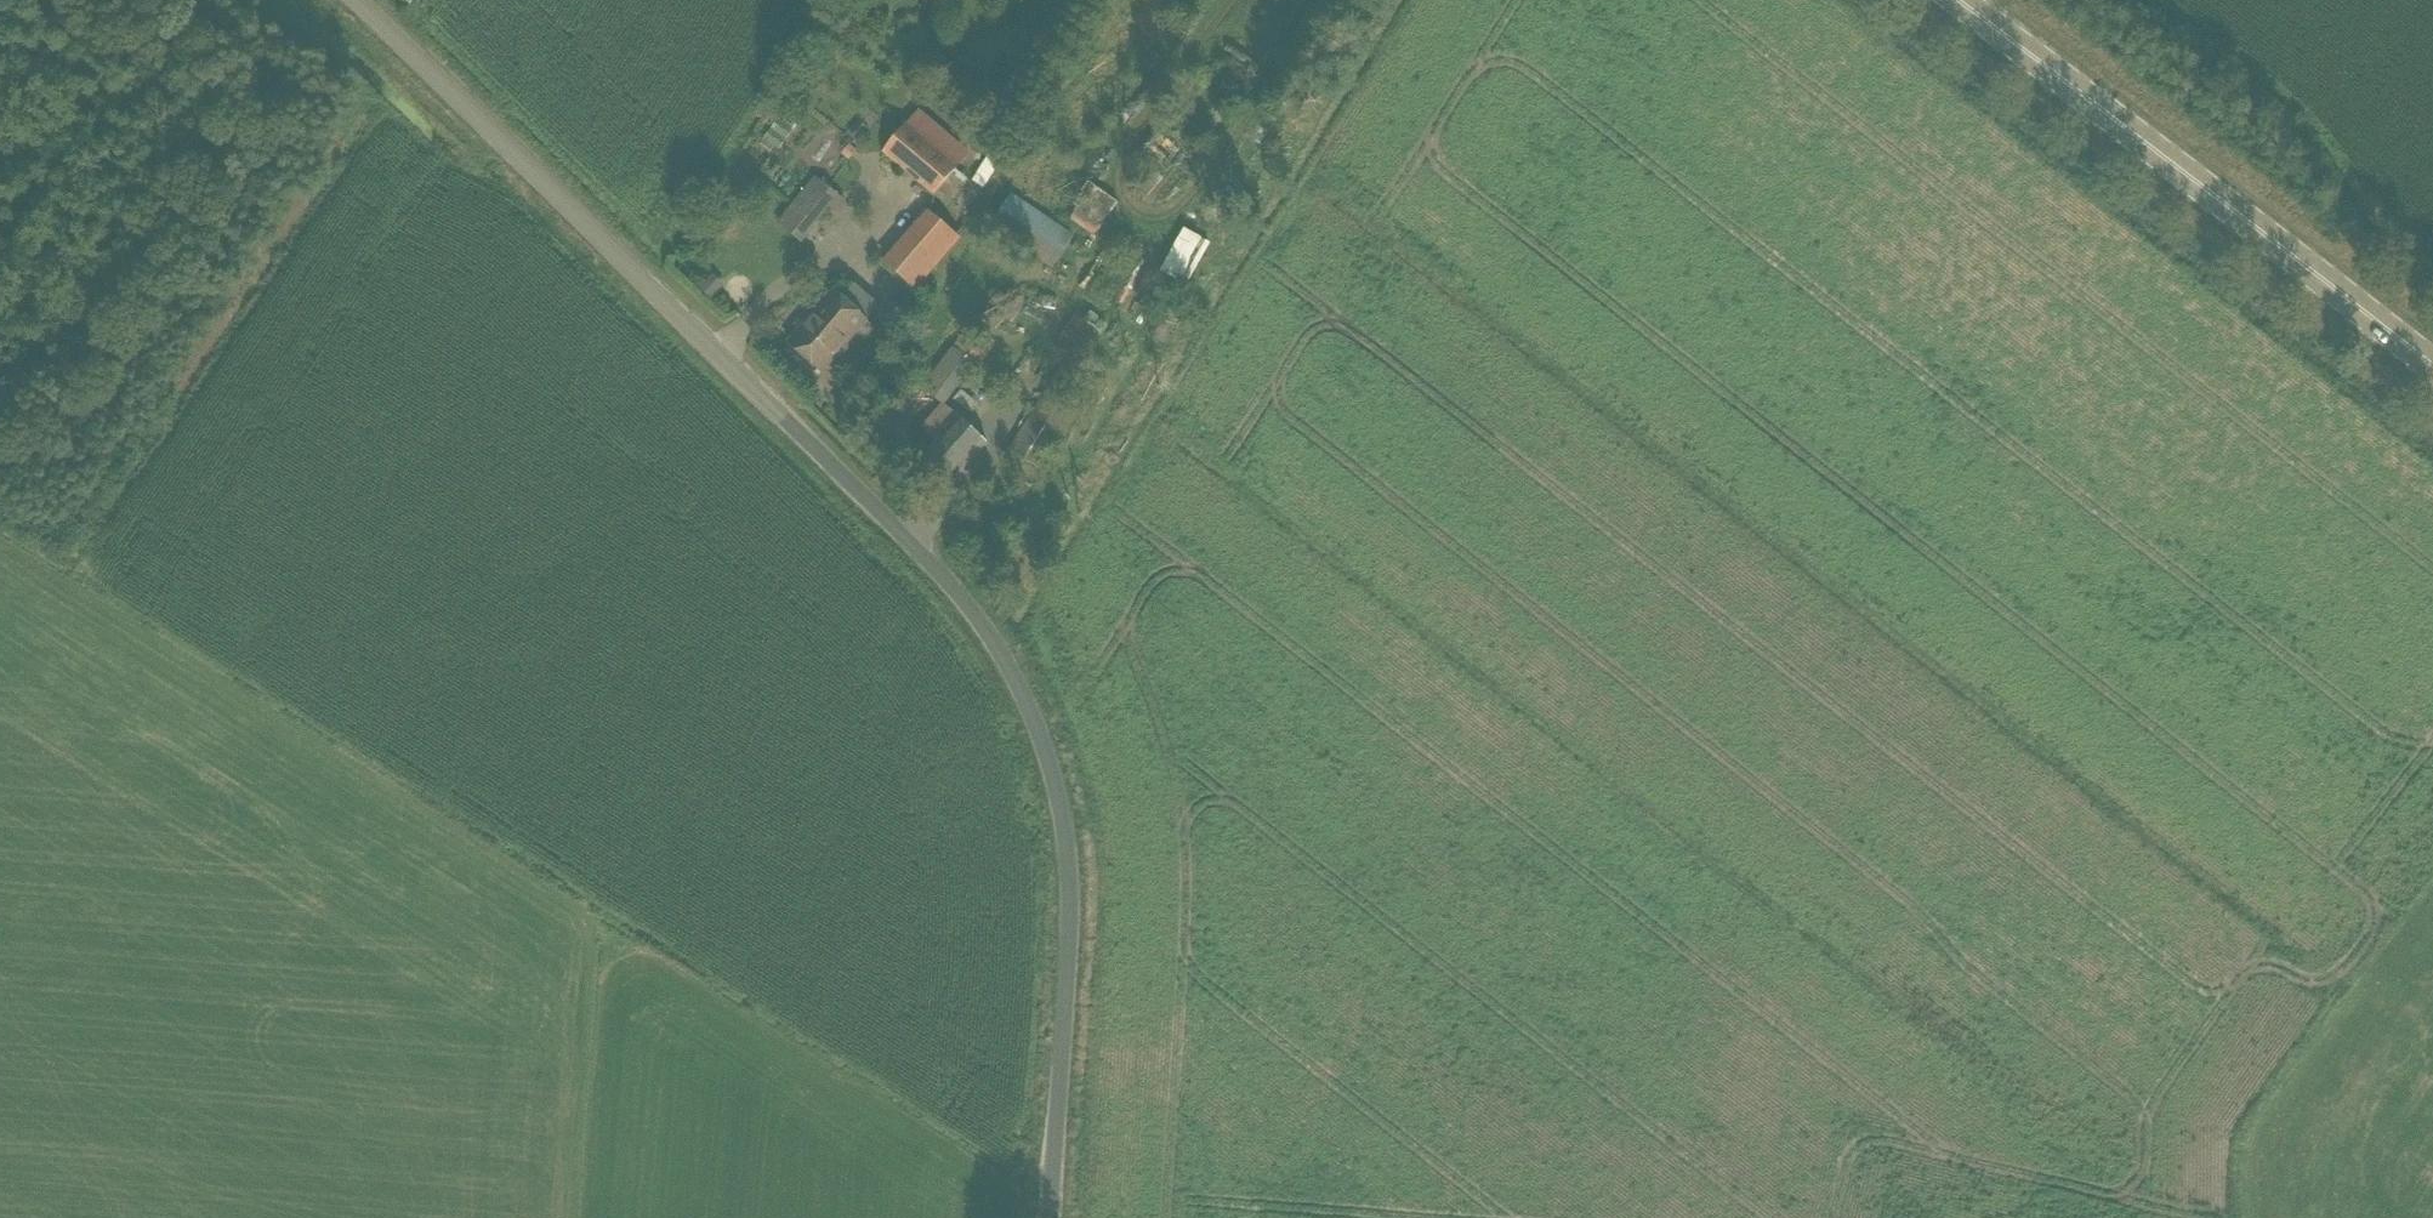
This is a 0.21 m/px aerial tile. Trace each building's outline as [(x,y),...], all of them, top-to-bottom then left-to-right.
[(919,110),(882,153),(933,196),(955,171),(969,153),(919,110)] [(848,148),(843,156),(851,161),(856,153),(848,148)] [(816,177),(792,207),(814,225),(827,208),(835,214),(846,201),(816,177)] [(1012,194),(990,226),(1052,268),(1075,235),(1012,194)] [(928,211),(900,245),(931,270),(959,236),(928,211)] [(1189,286),(1209,240),(1180,227),(1160,273),(1189,286)] [(709,280),(699,291),(710,302),(720,291),(709,280)] [(867,322),(834,293),(790,343),(822,372),(867,322)] [(979,316),(1001,332),(1017,311),(995,295),(979,316)] [(1062,341),(1087,358),(1103,336),(1099,333),(1105,325),(1089,314),(1083,322),(1077,318),(1062,341)] [(970,325),(924,382),(948,401),(976,366),(994,343),(970,325)] [(1077,360),(1012,453),(1041,473),(1106,380),(1077,360)] [(989,445),(946,403),(922,428),(937,443),(922,458),(950,485),(989,445)]
